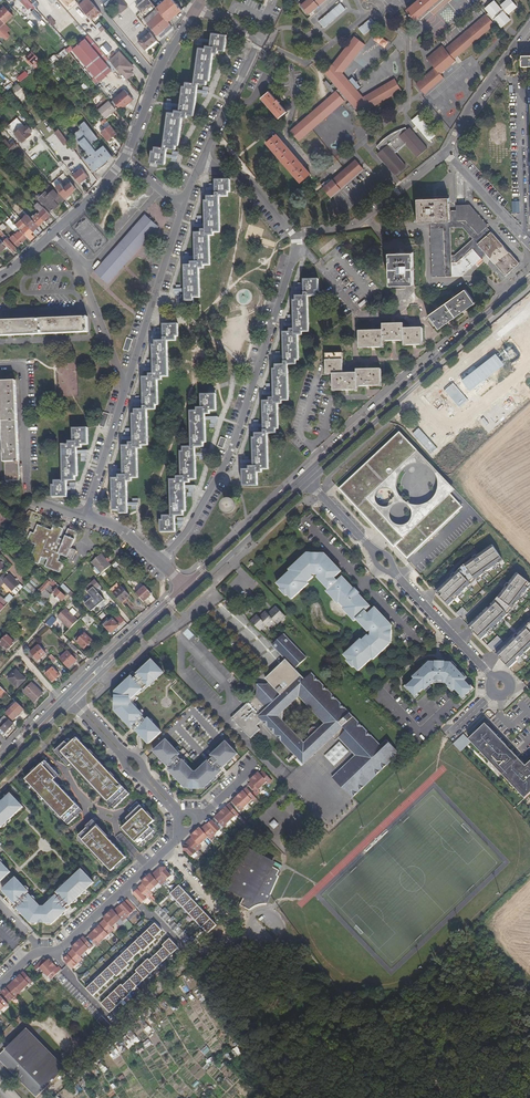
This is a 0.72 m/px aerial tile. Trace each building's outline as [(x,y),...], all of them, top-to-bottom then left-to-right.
[(28,10),(33,5),(28,0),(18,0),(28,10)] [(69,10),(68,11),(77,22),(84,16),(73,3),(75,1),(75,0),(60,0),(69,10)] [(113,2),(119,9),(125,4),(126,5),(127,4),(123,0),(116,0),(113,2)] [(158,35),(171,23),(169,21),(157,9),(152,3),(150,0),(146,0),(137,7),(141,12),(139,13),(158,35)] [(169,21),(182,10),(173,0),(167,0),(157,9),(169,21)] [(299,2),(310,16),(313,14),(312,12),(327,0),(302,0),(299,2)] [(407,9),(416,20),(439,0),(418,0),(407,9)] [(503,27),(512,19),(495,0),(493,0),(485,8),(503,27)] [(501,5),(510,14),(518,6),(513,0),(505,0),(501,5)] [(92,20),(100,14),(90,2),(83,9),(92,20)] [(340,3),(319,22),(325,29),(346,9),(340,3)] [(6,24),(14,16),(5,7),(0,11),(0,18),(6,24)] [(495,24),(486,14),(445,49),(442,44),(427,57),(435,67),(416,83),(425,94),(444,78),(440,74),(456,61),(454,59),(495,24)] [(47,20),(53,27),(56,24),(51,17),(47,20)] [(358,28),(364,35),(377,24),(371,17),(358,28)] [(12,29),(6,24),(0,30),(0,34),(0,35),(0,36),(2,38),(4,37),(6,40),(10,36),(8,33),(12,29)] [(145,50),(157,40),(155,38),(150,32),(139,42),(145,50)] [(107,76),(117,67),(86,34),(77,41),(107,76)] [(227,35),(213,34),(212,41),(211,44),(211,47),(206,46),(206,49),(199,48),(194,84),(186,83),(185,87),(183,86),(180,105),(180,108),(180,111),(175,110),(175,113),(168,112),(163,147),(156,146),(156,151),(153,151),(151,162),(165,164),(166,156),(167,154),(168,148),(176,149),(176,144),(179,144),(183,116),(187,117),(188,114),(194,115),(197,92),(198,89),(199,83),(203,83),(203,79),(210,80),(213,53),(219,53),(219,51),(225,51),(227,35)] [(386,47),(389,40),(377,34),(374,41),(386,47)] [(203,43),(211,44),(212,41),(204,40),(204,36),(198,35),(197,46),(203,47),(203,43)] [(355,36),(326,73),(339,89),(291,130),(299,140),(312,129),(348,99),(361,114),(402,90),(394,78),(364,97),(358,90),(361,86),(353,77),(349,80),(343,73),(366,44),(355,36)] [(96,85),(107,76),(77,41),(70,45),(66,48),(69,52),(96,85)] [(187,50),(181,46),(172,64),(177,67),(187,50)] [(69,52),(66,48),(60,53),(64,57),(69,52)] [(37,69),(43,63),(35,54),(33,56),(30,54),(27,57),(37,69)] [(522,55),(522,66),(529,66),(529,55),(522,55)] [(26,70),(16,77),(20,82),(29,75),(26,70)] [(104,89),(112,82),(109,79),(101,86),(104,89)] [(20,90),(22,88),(18,83),(13,87),(17,91),(14,93),(21,102),(26,98),(20,90)] [(203,89),(198,89),(197,92),(203,92),(202,96),(206,96),(208,93),(209,86),(204,85),(203,89)] [(122,93),(130,102),(134,99),(126,90),(122,93)] [(270,91),(262,98),(279,118),(287,111),(280,103),(284,99),(282,96),(277,100),(270,91)] [(117,109),(119,112),(130,102),(122,93),(111,102),(117,109)] [(106,118),(117,109),(111,102),(106,97),(102,100),(103,101),(105,104),(99,109),(106,118)] [(172,107),(180,108),(180,105),(171,104),(172,100),(167,100),(166,110),(172,111),(172,107)] [(103,101),(97,106),(99,109),(105,104),(103,101)] [(418,114),(411,121),(430,141),(437,135),(418,114)] [(102,122),(107,129),(111,126),(106,119),(102,122)] [(98,138),(85,122),(79,126),(81,129),(74,135),(91,156),(87,160),(96,172),(108,162),(106,160),(112,156),(104,146),(98,151),(93,143),(98,138)] [(30,133),(32,132),(27,126),(26,128),(25,127),(16,134),(23,142),(32,135),(30,133)] [(109,140),(117,133),(111,126),(107,129),(103,133),(109,140)] [(385,143),(378,149),(381,152),(378,155),(395,176),(405,167),(394,154),(406,144),(417,158),(428,148),(410,128),(408,129),(406,127),(403,128),(398,130),(393,133),(387,136),(382,141),(385,143)] [(43,128),(40,130),(45,137),(48,135),(43,128)] [(277,134),(267,143),(300,182),(310,174),(277,134)] [(6,139),(2,142),(11,152),(17,146),(14,141),(10,144),(6,139)] [(377,147),(378,149),(385,143),(382,141),(377,147)] [(172,154),(167,154),(166,156),(172,157),(172,160),(176,161),(177,157),(178,150),(173,150),(172,154)] [(331,177),(321,185),(331,197),(364,170),(355,159),(345,168),(332,179),(331,177)] [(73,175),(82,168),(80,166),(72,173),(73,175)] [(80,184),(89,177),(82,168),(73,175),(80,184)] [(80,184),(81,186),(90,179),(89,177),(80,184)] [(64,198),(76,188),(71,181),(65,185),(66,186),(64,187),(61,183),(55,187),(58,190),(64,198)] [(209,201),(206,202),(206,224),(206,227),(206,230),(201,230),(201,233),(195,233),(195,257),(195,259),(195,262),(191,262),(191,265),(184,265),(184,289),(184,292),(184,295),(184,300),(193,300),(193,297),(200,297),(200,268),(204,268),(204,265),(211,265),(211,236),(215,235),(215,232),(220,232),(220,197),(228,197),(228,193),(231,193),(231,181),(217,181),(217,189),(217,191),(217,197),(209,197),(209,201)] [(213,191),(217,191),(217,189),(215,189),(215,185),(211,185),(211,189),(208,189),(208,196),(213,196),(213,191)] [(48,194),(58,205),(64,198),(58,190),(55,192),(53,189),(48,194)] [(52,211),(58,205),(48,194),(47,195),(49,197),(44,203),(52,211)] [(420,222),(431,222),(452,221),(452,211),(452,199),(420,200),(420,219),(418,219),(418,221),(420,221),(420,222)] [(44,220),(45,222),(48,219),(47,218),(51,214),(42,206),(38,201),(34,205),(40,211),(38,214),(44,220)] [(458,206),(458,211),(459,221),(467,221),(479,236),(490,227),(471,205),(458,206)] [(467,221),(459,221),(458,211),(452,211),(452,221),(431,222),(431,228),(444,228),(445,277),(451,277),(451,262),(458,262),(473,249),(481,260),(487,256),(478,245),(494,232),(490,227),(479,236),(467,221)] [(32,219),(39,226),(44,220),(38,214),(36,212),(34,215),(35,216),(32,219)] [(101,277),(108,283),(160,225),(156,221),(158,219),(154,216),(153,217),(152,216),(151,217),(146,213),(94,272),(97,276),(97,277),(99,279),(101,277)] [(195,227),(206,227),(206,224),(202,224),(202,216),(198,216),(198,220),(197,220),(197,224),(195,224),(195,227)] [(18,246),(27,237),(21,230),(10,219),(6,223),(14,231),(15,230),(18,233),(15,236),(14,235),(10,238),(18,246)] [(27,225),(33,231),(39,226),(32,219),(27,225)] [(27,237),(30,240),(34,237),(31,234),(33,231),(27,225),(21,230),(27,237)] [(444,228),(431,228),(432,278),(445,277),(444,228)] [(521,264),(494,232),(478,245),(487,256),(505,278),(521,264)] [(7,246),(13,252),(16,249),(6,239),(3,242),(7,246)] [(451,262),(451,277),(461,277),(481,260),(473,249),(458,262),(451,262)] [(413,252),(390,252),(390,284),(414,284),(413,252)] [(188,259),(195,259),(195,257),(189,257),(188,253),(185,253),(182,256),(182,263),(188,263),(188,259)] [(318,280),(304,280),(304,283),(304,287),(304,290),(304,296),(296,296),(296,301),(293,301),(294,324),(294,327),(294,329),(290,329),(290,333),(283,333),(284,356),(284,359),(284,365),(276,365),(276,369),(273,369),(274,392),(274,395),(274,398),(270,398),(270,401),(263,401),(264,424),(264,427),(264,433),(256,433),(256,437),(253,437),(254,460),(254,463),(254,466),(250,466),(250,469),(243,469),(244,485),(258,485),(258,472),(262,472),(262,469),(268,469),(267,433),(276,432),(276,428),(278,428),(278,403),(282,403),(282,400),(289,400),(288,365),(295,364),(295,360),(298,360),(298,334),(302,334),(302,331),(309,331),(308,296),(316,296),(316,292),(319,292),(318,280)] [(301,290),(304,290),(304,287),(302,287),(302,283),(298,283),(298,287),(296,287),(295,290),(296,294),(301,294),(301,290)] [(184,292),(184,289),(180,289),(180,285),(176,285),(176,289),(174,289),(174,296),(179,296),(179,292),(184,292)] [(465,289),(429,314),(440,328),(475,303),(465,289)] [(184,300),(184,295),(181,295),(181,298),(179,298),(179,311),(186,311),(186,309),(192,309),(192,311),(201,313),(200,304),(193,304),(193,300),(184,300)] [(0,319),(0,335),(89,331),(88,316),(0,319)] [(286,327),(294,327),(294,324),(291,324),(291,320),(292,320),(292,316),(287,316),(288,320),(286,320),(286,324),(286,327)] [(178,336),(178,325),(164,325),(164,332),(164,335),(164,340),(156,341),(156,345),(153,345),(154,369),(154,372),(154,374),(150,374),(150,378),(143,378),(144,400),(144,403),(144,409),(135,409),(135,413),(133,413),(133,435),(133,438),(133,442),(129,442),(129,445),(122,445),(123,468),(123,471),(123,474),(119,474),(119,477),(113,478),(113,510),(120,510),(120,513),(127,513),(127,505),(127,502),(127,480),(131,480),(131,477),(137,477),(137,448),(141,448),(141,445),(148,445),(147,409),(156,409),(156,405),(158,405),(158,380),(162,380),(162,376),(169,376),(168,341),(176,341),(176,336),(178,336)] [(405,326),(384,326),(384,332),(360,333),(360,350),(384,349),(384,343),(404,343),(404,348),(423,348),(423,331),(405,331),(405,326)] [(128,338),(127,337),(123,349),(125,350),(129,351),(133,339),(128,338)] [(281,359),(284,359),(284,356),(280,356),(280,352),(276,352),(275,356),(275,363),(281,363),(281,359)] [(342,354),(325,354),(326,376),(332,376),(333,393),(357,392),(357,389),(380,389),(380,374),(356,374),(356,377),(343,377),(342,354)] [(458,380),(444,391),(459,408),(489,383),(486,380),(504,365),(495,354),(477,370),(474,366),(458,380)] [(145,372),(154,372),(154,369),(151,369),(151,365),(151,361),(147,361),(147,365),(145,369),(145,372)] [(18,462),(15,381),(0,382),(2,462),(3,462),(3,481),(17,481),(17,462),(18,462)] [(274,395),(274,392),(270,392),(270,384),(267,384),(267,388),(265,388),(264,392),(264,395),(274,395)] [(216,410),(216,394),(209,394),(201,394),(202,406),(197,407),(197,410),(191,410),(192,446),(183,446),(183,450),(181,450),(181,475),(177,475),(177,479),(171,479),(171,515),(163,515),(163,519),(161,520),(161,532),(176,531),(176,525),(176,522),(175,515),(183,515),(184,512),(187,511),(186,497),(186,489),(186,486),(186,483),(190,483),(190,479),(196,478),(196,456),(196,455),(196,453),(196,446),(204,446),(204,441),(206,442),(205,420),(205,417),(205,413),(210,413),(209,410),(216,410)] [(140,403),(144,403),(144,400),(140,400),(140,397),(136,397),(135,400),(135,407),(141,407),(140,403)] [(110,414),(104,412),(100,426),(105,427),(110,414)] [(218,417),(205,417),(205,420),(210,419),(211,424),(210,424),(210,428),(214,428),(214,424),(217,424),(218,420),(218,417)] [(264,427),(264,424),(259,424),(259,420),(255,420),(254,424),(254,431),(259,431),(259,427),(264,427)] [(88,428),(74,428),(73,442),(70,442),(70,444),(64,444),(64,480),(56,480),(56,485),(53,485),(53,497),(67,497),(67,490),(67,487),(67,481),(76,481),(76,475),(78,475),(78,453),(78,451),(78,447),(82,447),(82,444),(88,444),(88,428)] [(124,438),(133,438),(133,435),(129,436),(129,432),(130,432),(130,428),(126,428),(126,432),(125,432),(124,436),(124,438)] [(417,451),(399,432),(337,488),(378,531),(381,527),(394,541),(392,543),(406,558),(462,507),(448,492),(402,534),(367,496),(417,451)] [(221,437),(218,446),(221,447),(224,448),(226,439),(224,438),(221,437)] [(201,453),(196,453),(196,455),(200,455),(200,459),(204,459),(204,455),(206,455),(206,448),(201,448),(201,453)] [(78,451),(78,453),(82,453),(82,461),(86,461),(86,457),(87,457),(87,453),(88,453),(88,451),(78,451)] [(367,496),(402,534),(448,492),(452,488),(417,451),(367,496)] [(248,463),(254,463),(254,460),(249,460),(249,456),(245,456),(245,460),(242,460),(243,467),(248,467),(248,463)] [(118,472),(123,471),(123,468),(118,469),(118,464),(114,465),(112,472),(112,476),(118,476),(118,472)] [(67,487),(67,490),(71,490),(71,494),(75,494),(75,483),(70,483),(70,487),(67,487)] [(186,486),(186,489),(189,489),(189,493),(188,493),(188,497),(192,497),(192,493),(194,493),(194,489),(196,488),(196,486),(186,486)] [(127,502),(127,505),(131,505),(131,509),(135,509),(135,505),(137,505),(137,498),(132,498),(132,502),(127,502)] [(29,538),(36,541),(38,543),(31,557),(40,561),(43,554),(49,557),(46,564),(60,571),(65,562),(59,559),(62,553),(71,557),(75,549),(71,547),(76,531),(67,528),(63,539),(59,538),(61,529),(53,525),(50,531),(36,524),(29,538)] [(381,527),(378,531),(391,544),(392,543),(394,541),(381,527)] [(463,564),(437,588),(442,593),(440,595),(448,604),(475,579),(503,559),(492,544),(463,564)] [(317,577),(328,589),(326,591),(338,604),(339,602),(344,607),(343,608),(354,621),(356,619),(368,631),(370,630),(371,631),(370,635),(369,636),(368,635),(362,640),(361,639),(344,655),(349,660),(347,661),(353,667),(355,666),(359,671),(373,658),(374,660),(389,645),(389,644),(389,639),(392,639),(392,630),(389,630),(389,624),(390,624),(375,608),(368,614),(365,611),(370,607),(358,594),(357,595),(352,591),(354,589),(353,589),(342,577),(337,581),(334,578),(341,572),(326,556),(325,557),(320,557),(320,554),(311,553),(311,556),(306,556),(305,555),(289,570),(290,571),(277,583),(281,588),(280,589),(286,596),(287,595),(292,599),(308,584),(307,582),(313,577),(312,575),(313,574),(317,574),(318,576),(317,577)] [(99,577),(111,565),(101,554),(92,562),(95,566),(92,569),(99,577)] [(2,582),(3,581),(13,591),(20,585),(11,574),(9,576),(6,573),(0,578),(0,580),(2,582)] [(469,624),(475,630),(474,632),(481,639),(510,611),(529,586),(529,584),(517,573),(497,597),(496,598),(469,624)] [(50,584),(53,580),(52,578),(49,581),(48,579),(36,591),(40,594),(43,591),(45,589),(50,584)] [(96,579),(85,587),(89,593),(81,598),(90,610),(105,600),(97,589),(101,587),(96,579)] [(59,586),(53,580),(50,584),(53,586),(56,589),(59,586)] [(33,592),(36,590),(29,583),(26,585),(33,592)] [(60,587),(59,586),(56,589),(53,592),(57,596),(54,598),(59,602),(61,600),(62,601),(68,594),(60,587)] [(122,586),(114,594),(122,603),(130,595),(122,586)] [(152,594),(144,586),(136,593),(144,602),(152,594)] [(9,602),(4,598),(0,603),(0,610),(1,610),(9,602)] [(248,619),(258,630),(265,623),(267,626),(274,620),(277,622),(284,615),(273,604),(266,611),(264,609),(257,615),(255,612),(248,619)] [(456,613),(459,616),(466,610),(463,607),(456,613)] [(70,628),(78,620),(65,608),(57,616),(70,628)] [(92,619),(87,614),(82,619),(89,626),(92,623),(90,621),(92,619)] [(119,626),(113,619),(105,627),(111,633),(119,626)] [(496,654),(509,667),(529,647),(529,621),(496,654)] [(12,631),(0,642),(0,643),(4,646),(5,645),(9,649),(19,638),(12,631)] [(93,640),(85,633),(82,635),(80,634),(75,638),(85,648),(93,640)] [(340,731),(337,736),(355,755),(349,760),(348,759),(330,777),(350,797),(397,752),(385,739),(378,745),(309,672),(302,678),(293,669),(304,657),(281,634),(270,645),(287,663),(285,664),(283,662),(276,669),(278,672),(275,674),(271,670),(263,678),(267,682),(264,685),(255,685),(254,693),(244,704),(245,706),(242,709),(240,707),(229,718),(249,739),(258,730),(255,726),(260,720),(302,762),(329,736),(337,729),(340,731)] [(487,645),(492,650),(502,641),(497,636),(487,645)] [(46,653),(39,644),(31,652),(38,660),(46,653)] [(76,660),(68,651),(60,658),(69,667),(76,660)] [(163,671),(152,660),(138,673),(139,674),(134,678),(132,676),(123,685),(124,686),(116,693),(116,707),(124,716),(122,718),(132,728),(135,725),(138,728),(137,730),(144,738),(145,736),(151,743),(162,732),(149,718),(147,720),(143,715),(132,703),(132,699),(147,685),(149,687),(158,678),(157,677),(163,671)] [(157,664),(164,670),(167,666),(161,660),(157,664)] [(415,679),(406,687),(415,696),(423,688),(425,686),(427,687),(433,682),(435,679),(443,680),(445,683),(451,688),(453,686),(455,689),(463,697),(472,689),(464,680),(462,678),(463,676),(452,665),(450,667),(446,663),(433,662),(429,666),(427,664),(415,675),(417,676),(415,679)] [(60,675),(52,667),(46,674),(53,682),(60,675)] [(26,679),(17,669),(9,678),(18,687),(26,679)] [(43,694),(32,683),(24,692),(35,702),(43,694)] [(8,693),(3,698),(1,700),(3,702),(10,695),(8,693)] [(14,719),(24,709),(17,702),(7,713),(14,719)] [(115,710),(122,718),(124,716),(116,707),(115,710)] [(2,737),(6,733),(7,734),(13,728),(12,727),(14,725),(5,716),(0,721),(0,734),(2,737)] [(484,723),(467,738),(464,734),(453,744),(461,752),(470,742),(526,799),(529,795),(529,760),(525,764),(484,723)] [(333,739),(337,736),(340,731),(337,729),(329,736),(333,739)] [(68,739),(55,752),(69,766),(73,763),(115,808),(130,794),(77,737),(72,743),(68,739)] [(167,739),(156,750),(162,756),(160,757),(168,766),(169,765),(172,768),(169,770),(180,781),(181,780),(189,788),(202,788),(210,780),(212,782),(223,771),(220,769),(223,766),(224,767),(232,759),(231,758),(237,752),(227,741),(213,754),(210,750),(207,752),(212,758),(211,760),(205,754),(203,756),(208,761),(199,770),(200,770),(198,772),(194,772),(192,770),(193,770),(184,760),(190,755),(188,753),(182,758),(181,757),(187,751),(184,748),(180,753),(167,739)] [(60,775),(46,761),(26,780),(69,825),(83,811),(54,780),(60,775)] [(269,782),(270,784),(274,781),(264,771),(261,773),(260,772),(258,774),(252,778),(253,779),(251,781),(252,782),(249,785),(250,786),(259,795),(262,792),(260,790),(269,782)] [(180,781),(186,788),(189,788),(181,780),(180,781)] [(257,798),(247,788),(232,802),(242,812),(245,809),(245,808),(253,800),(254,801),(257,798)] [(13,796),(7,802),(5,799),(0,804),(0,829),(23,807),(13,796)] [(155,820),(138,802),(129,810),(132,814),(124,821),(127,825),(123,828),(139,845),(155,831),(149,825),(155,820)] [(240,814),(230,804),(215,818),(225,828),(228,825),(227,825),(236,816),(237,817),(240,814)] [(222,830),(213,820),(208,824),(207,824),(202,829),(201,828),(199,830),(199,829),(193,834),(194,835),(192,836),(193,837),(187,843),(189,844),(187,846),(184,846),(184,851),(187,852),(192,857),(203,848),(201,845),(209,837),(211,840),(222,830)] [(127,857),(94,822),(79,836),(112,871),(127,857)] [(127,847),(130,843),(120,833),(116,837),(127,847)] [(253,907),(256,905),(259,904),(267,903),(270,895),(273,889),(279,876),(277,875),(279,870),(270,865),(272,860),(248,847),(226,888),(243,898),(240,905),(249,910),(253,907)] [(11,873),(0,861),(0,883),(11,873)] [(162,886),(172,876),(167,870),(167,867),(161,868),(161,869),(159,871),(158,871),(158,870),(153,876),(152,875),(150,876),(149,876),(144,881),(143,883),(143,884),(138,889),(138,890),(134,895),(143,904),(153,894),(151,892),(160,884),(162,886)] [(29,892),(16,878),(5,889),(12,897),(10,899),(16,905),(12,908),(15,912),(18,909),(28,920),(30,918),(35,923),(50,924),(55,919),(57,921),(71,907),(70,906),(89,889),(87,886),(92,881),(82,870),(58,893),(61,897),(59,898),(58,897),(57,898),(55,897),(45,907),(41,907),(31,896),(29,898),(28,896),(27,898),(25,896),(29,892)] [(181,885),(172,894),(178,900),(187,892),(187,891),(186,891),(181,885)] [(3,891),(10,899),(12,897),(5,889),(3,891)] [(187,892),(178,900),(184,907),(193,898),(192,897),(191,896),(187,892)] [(184,907),(186,909),(191,914),(200,905),(198,904),(198,903),(197,902),(195,900),(193,898),(184,907)] [(111,912),(105,917),(106,918),(104,919),(105,920),(100,925),(100,926),(89,937),(98,947),(101,944),(100,944),(115,930),(113,928),(122,920),(124,922),(134,912),(125,903),(121,907),(120,906),(114,912),(113,911),(112,912),(111,912)] [(200,905),(191,914),(197,920),(206,912),(205,911),(204,909),(203,909),(200,905)] [(159,906),(154,910),(187,947),(196,939),(192,936),(190,938),(172,917),(171,918),(167,914),(169,912),(165,907),(163,910),(159,906)] [(197,920),(198,921),(203,927),(212,918),(211,916),(210,916),(209,914),(207,913),(206,912),(197,920)] [(203,927),(209,933),(218,924),(217,923),(216,922),(215,921),(212,918),(203,927)] [(144,927),(141,923),(133,930),(141,938),(148,931),(146,929),(144,927)] [(150,934),(148,931),(141,938),(148,946),(155,939),(152,935),(150,934)] [(91,950),(94,947),(86,939),(84,937),(74,947),(73,949),(73,950),(68,955),(69,956),(64,960),(73,970),(84,960),(82,958),(81,958),(90,950),(91,950)] [(174,953),(180,947),(171,938),(168,941),(167,943),(165,944),(166,946),(166,945),(173,953),(174,953)] [(124,954),(131,947),(127,943),(124,939),(116,946),(124,954)] [(166,960),(173,953),(166,945),(166,946),(163,948),(162,949),(159,953),(166,960)] [(139,955),(131,947),(124,954),(131,962),(139,955)] [(159,967),(166,960),(159,953),(156,956),(154,957),(151,960),(158,967),(159,967)] [(107,970),(114,963),(110,959),(107,955),(99,962),(107,970)] [(45,959),(35,969),(38,972),(41,969),(49,978),(50,977),(52,980),(54,978),(62,971),(59,968),(57,970),(56,968),(56,967),(51,962),(51,963),(49,961),(47,962),(45,959)] [(159,967),(158,967),(151,960),(150,959),(148,961),(147,962),(144,965),(153,974),(159,968),(159,967)] [(122,971),(114,963),(107,970),(114,978),(122,971)] [(146,980),(153,974),(144,965),(141,968),(139,969),(138,971),(139,972),(146,979),(146,980)] [(138,986),(146,979),(139,972),(136,975),(135,976),(131,979),(138,986)] [(5,991),(2,994),(11,1003),(15,999),(16,1000),(19,996),(22,994),(21,993),(26,989),(30,985),(31,986),(34,983),(24,973),(21,976),(20,978),(19,977),(14,982),(15,983),(13,984),(12,984),(7,989),(7,990),(5,992),(5,991)] [(98,993),(106,985),(99,978),(91,986),(93,987),(98,993)] [(131,994),(138,986),(131,979),(128,982),(127,984),(124,986),(131,994)] [(131,994),(124,986),(123,985),(121,987),(119,988),(116,991),(121,996),(125,1000),(131,994)] [(119,1006),(125,1000),(121,996),(116,991),(113,994),(112,995),(110,997),(119,1006)] [(1,1013),(5,1008),(6,1009),(9,1006),(0,997),(0,1013),(1,1013)] [(112,1012),(119,1006),(110,997),(108,999),(107,1000),(104,1003),(112,1012)] [(179,1001),(183,1007),(188,1003),(184,997),(179,1001)] [(26,1029),(0,1054),(0,1058),(37,1097),(66,1069),(26,1029)] [(145,1048),(152,1045),(150,1040),(142,1043),(145,1048)] [(207,1046),(201,1051),(205,1055),(211,1050),(207,1046)] [(237,1046),(231,1050),(235,1057),(241,1053),(237,1046)] [(113,1060),(120,1055),(116,1049),(109,1055),(113,1060)] [(209,1060),(202,1068),(206,1071),(212,1063),(209,1060)] [(80,1082),(84,1088),(88,1085),(84,1079),(80,1082)]
